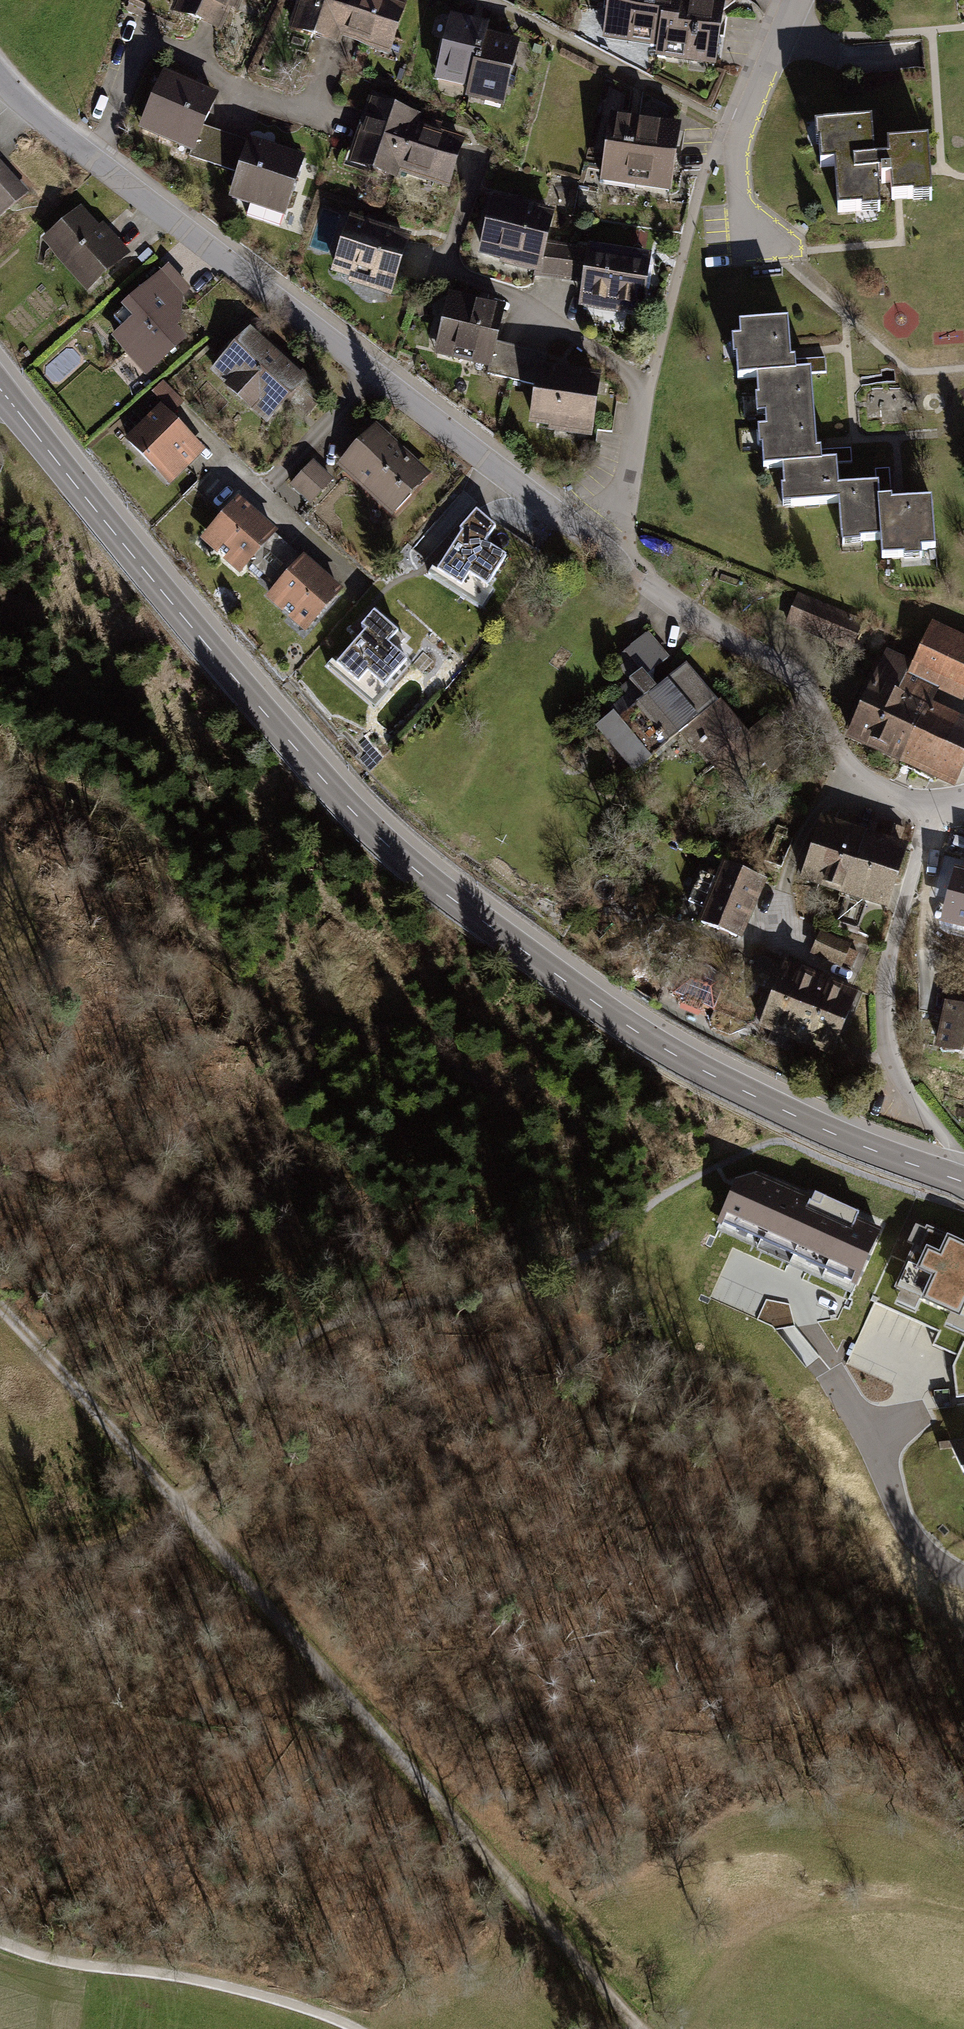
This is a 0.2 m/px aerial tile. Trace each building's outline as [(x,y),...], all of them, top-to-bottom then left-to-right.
[(146,0),(128,0),(126,6),(143,13),(147,1),(146,0)] [(170,13),(221,34),(232,9),(238,12),(242,2),(238,0),(175,0),(170,13)] [(357,0),(299,0),(288,31),(340,49),(343,41),(357,0)] [(408,4),(396,0),(357,0),(343,41),(391,57),(408,4)] [(672,0),(612,0),(606,36),(664,46),(672,0)] [(664,46),(661,61),(715,70),(727,4),(700,0),(672,0),(664,46)] [(436,82),(472,91),(485,38),(487,27),(452,19),(436,82)] [(520,46),(485,38),(472,91),(469,102),(504,111),(520,46)] [(138,134),(216,163),(227,133),(206,125),(218,94),(161,73),(138,134)] [(403,176),(421,123),(423,116),(369,98),(347,164),(400,183),(403,176)] [(680,130),(612,121),(603,187),(672,196),(680,130)] [(421,123),(403,176),(449,191),(467,139),(421,123)] [(873,127),(818,129),(819,171),(835,170),(837,218),(881,217),(880,182),(892,181),(892,202),(934,201),(932,143),(886,144),(887,163),(874,163),(873,127)] [(304,161),(227,133),(216,163),(239,172),(229,199),(282,219),(304,161)] [(0,162),(0,226),(32,199),(0,162)] [(563,280),(569,245),(550,242),(555,214),(490,201),(478,264),(563,280)] [(87,209),(42,249),(85,296),(130,257),(87,209)] [(407,236),(347,219),(331,275),(391,292),(407,236)] [(569,245),(563,280),(586,284),(581,308),(638,319),(649,260),(569,245)] [(193,296),(169,269),(120,311),(135,328),(114,347),(145,381),(189,343),(167,318),(193,296)] [(439,359),(518,379),(526,348),(505,343),(513,311),(455,297),(439,359)] [(737,383),(757,382),(759,427),(813,424),(810,375),(792,376),(789,328),(735,331),(737,383)] [(309,381),(251,329),(210,375),(268,427),(309,381)] [(554,355),(526,348),(518,379),(539,384),(528,427),(589,442),(604,381),(551,368),(554,355)] [(207,454),(160,407),(123,445),(170,491),(207,454)] [(761,474),(781,473),(783,512),(838,509),(837,493),(836,470),(815,471),(813,424),(759,427),(761,474)] [(433,475),(376,426),(337,472),(394,521),(433,475)] [(315,460),(291,487),(313,506),(336,479),(315,460)] [(880,491),(837,493),(838,509),(840,546),(878,544),(878,557),(935,554),(932,505),(881,508),(880,491)] [(277,540),(238,502),(199,542),(239,580),(277,540)] [(495,530),(476,515),(460,534),(463,538),(439,577),(484,606),(496,587),(491,584),(506,562),(484,548),(495,530)] [(306,639),(346,594),(305,558),(266,604),(306,639)] [(863,624),(798,598),(788,623),(854,648),(863,624)] [(399,637),(376,618),(363,633),(368,637),(338,672),(377,706),(388,693),(386,691),(407,666),(389,650),(399,637)] [(931,709),(940,691),(963,702),(963,643),(933,628),(915,667),(887,655),(846,743),(903,770),(931,709)] [(637,773),(683,734),(718,704),(686,666),(668,682),(656,668),(667,658),(648,636),(624,657),(637,671),(618,687),(630,700),(598,727),(637,773)] [(762,755),(718,704),(683,734),(726,785),(762,755)] [(903,770),(954,794),(963,772),(963,724),(931,709),(903,770)] [(828,897),(850,831),(820,821),(798,887),(828,897)] [(858,906),(880,840),(850,831),(828,897),(858,906)] [(888,916),(910,850),(880,840),(858,906),(888,916)] [(764,885),(722,867),(699,924),(740,941),(764,885)] [(822,931),(813,955),(854,972),(863,948),(822,931)] [(856,994),(786,962),(757,1025),(827,1057),(856,994)] [(944,1002),(935,1051),(963,1056),(963,1005),(944,1002)] [(880,1226),(755,1173),(737,1178),(720,1219),(858,1277),(880,1226)] [(926,1230),(915,1252),(896,1243),(869,1299),(938,1332),(932,1345),(951,1354),(957,1340),(963,1343),(963,1248),(926,1230)] [(951,1444),(963,1472),(963,1442),(951,1444)]
